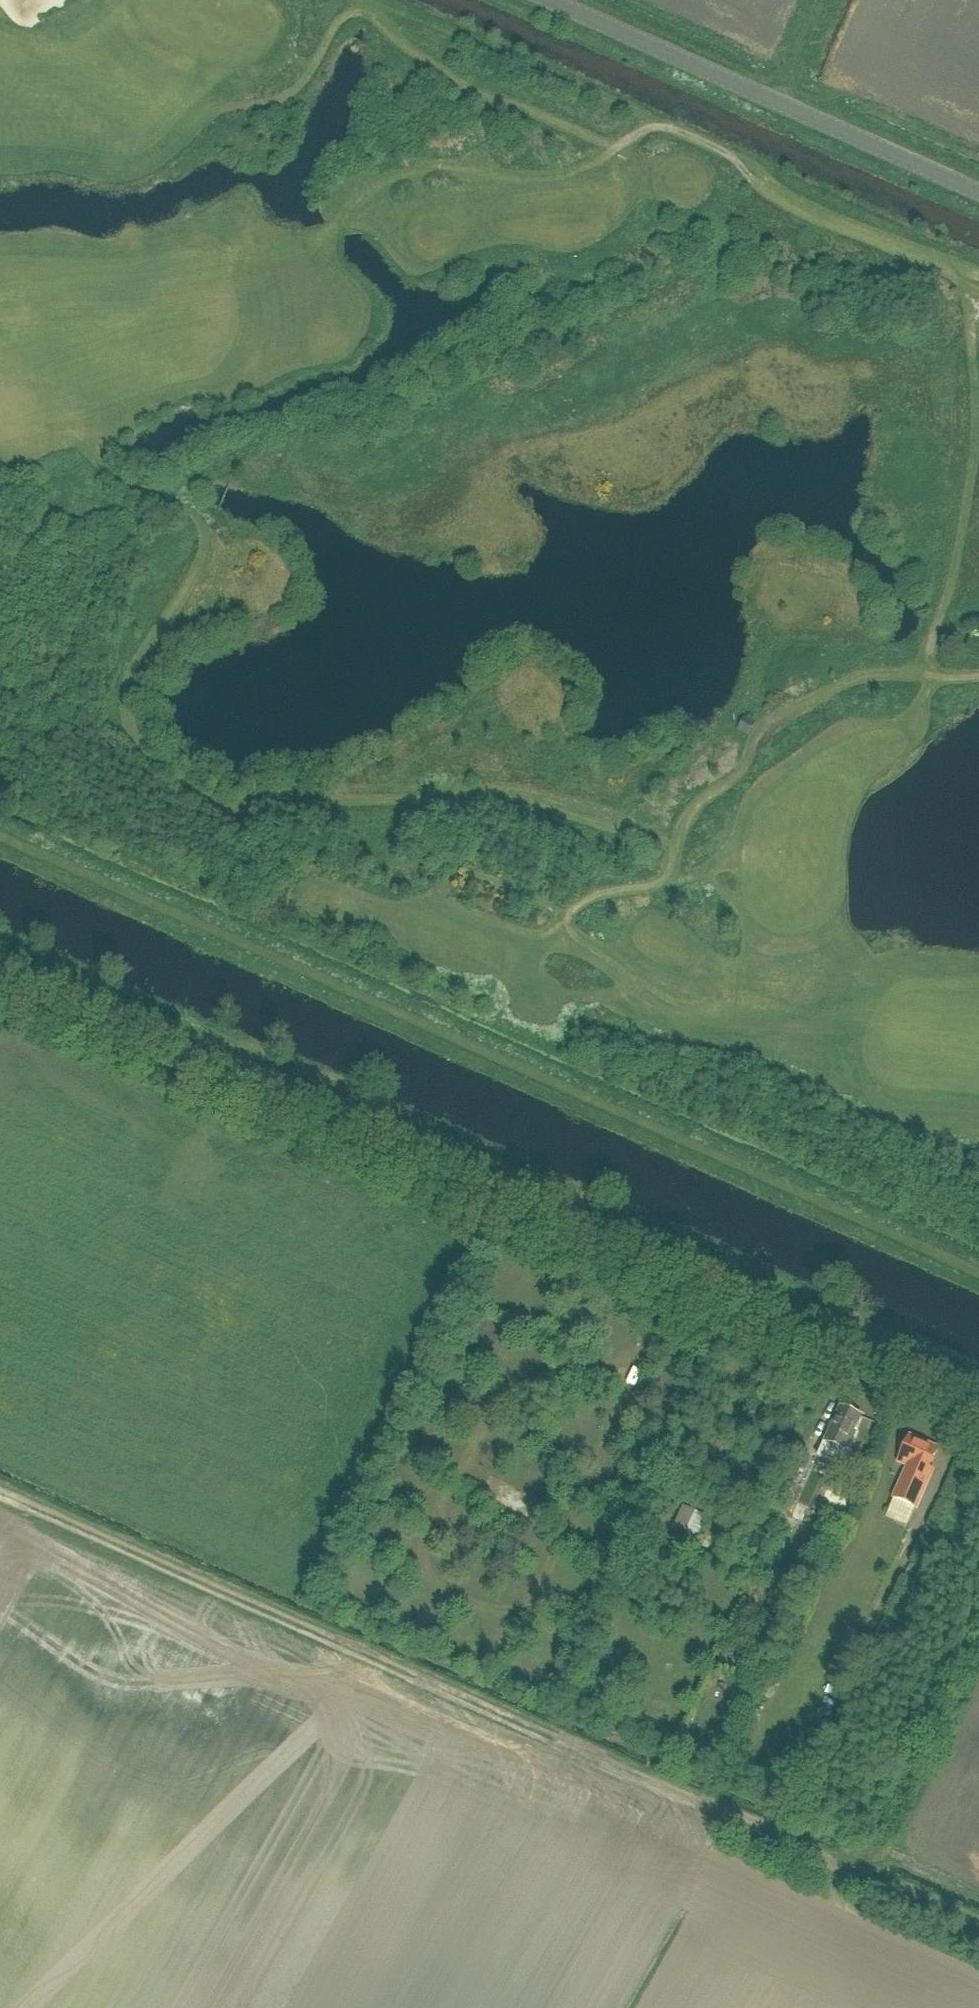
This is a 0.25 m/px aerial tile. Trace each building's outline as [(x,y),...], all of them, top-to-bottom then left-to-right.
[(923,424),(937,420),(933,406),(920,409),(923,424)] [(741,712),(732,723),(741,730),(750,719),(741,712)] [(460,1342),(477,1334),(473,1325),(456,1333),(460,1342)] [(840,1407),(825,1443),(819,1458),(846,1469),(852,1453),(849,1452),(857,1433),(855,1432),(862,1416),(840,1407)] [(919,1508),(933,1474),(928,1472),(938,1449),(910,1438),(900,1463),(908,1467),(895,1498),(919,1508)] [(683,1507),(674,1528),(698,1539),(707,1518),(683,1507)] [(364,1520),(360,1528),(380,1540),(385,1532),(364,1520)] [(428,1607),(418,1623),(427,1629),(437,1612),(428,1607)]
